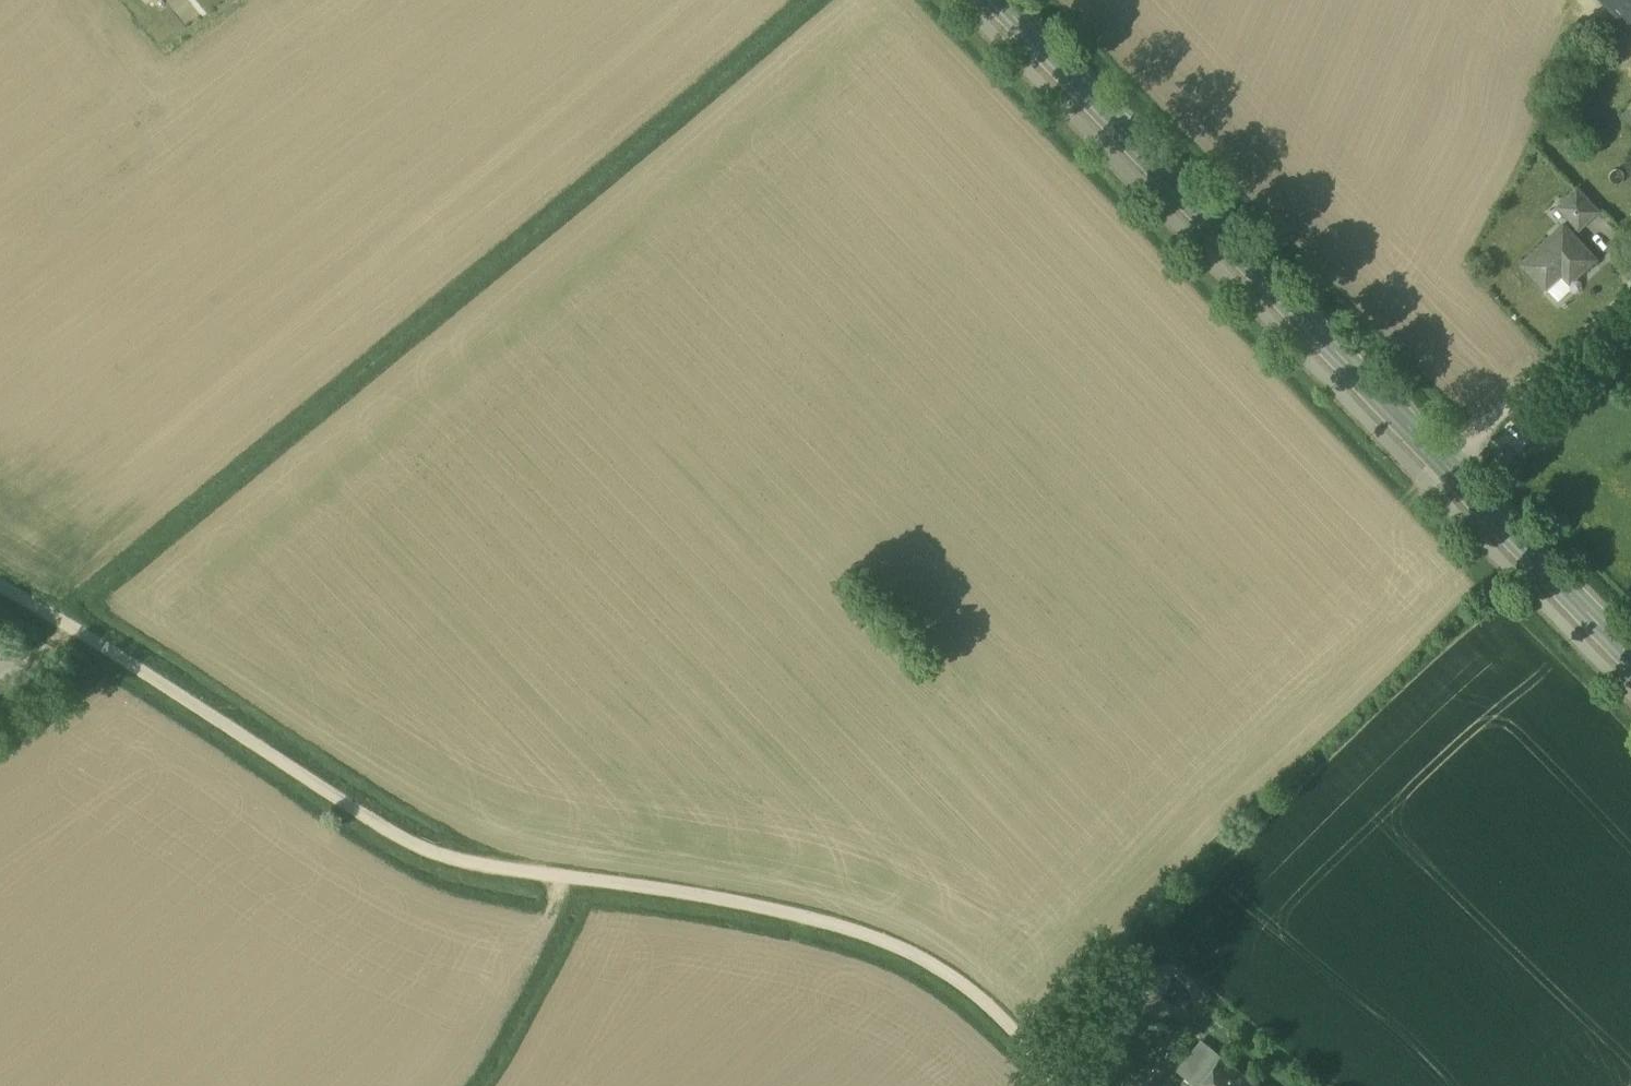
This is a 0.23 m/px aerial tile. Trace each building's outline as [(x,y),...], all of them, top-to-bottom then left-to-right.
[(1630,29),(1630,0),(1603,0),(1630,29)] [(1630,124),(1630,104),(1621,112),(1630,124)] [(1581,190),(1561,208),(1581,230),(1601,212),(1581,190)] [(1567,226),(1525,265),(1549,290),(1574,267),(1582,275),(1598,260),(1567,226)] [(1222,1056),(1198,1084),(1197,1085),(1259,1085),(1222,1056)] [(1179,1085),(1197,1085),(1198,1084),(1188,1075),(1179,1085)]
